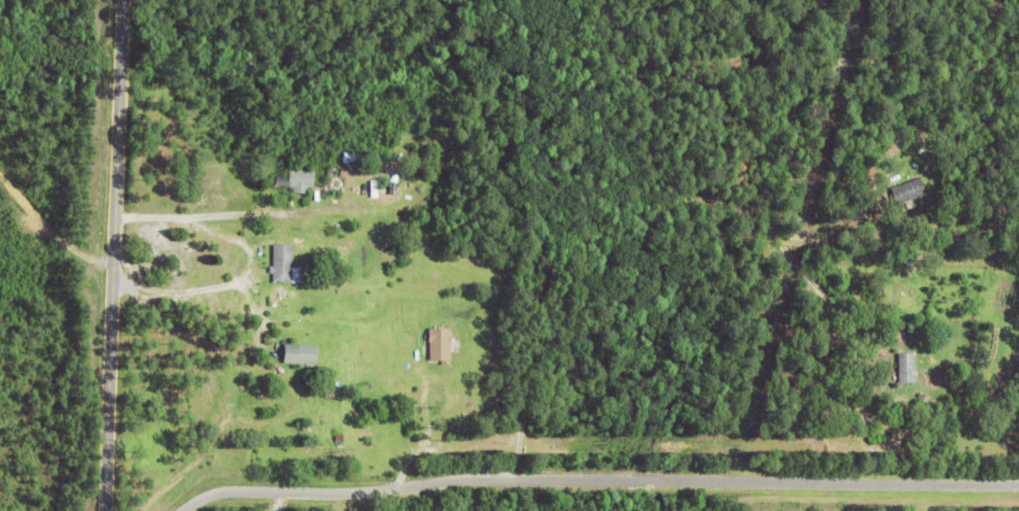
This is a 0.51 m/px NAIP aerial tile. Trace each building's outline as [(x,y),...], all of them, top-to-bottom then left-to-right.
[(344,161),(344,152),(364,152),(364,162),(344,161)] [(965,165),(975,155),(981,161),(971,171),(965,165)] [(309,187),(309,194),(294,193),(295,187),(290,187),(290,186),(277,185),(278,177),(290,178),(290,168),(315,169),(314,187),(309,187)] [(892,188),(922,176),(928,193),(898,204),(892,188)] [(372,180),(379,180),(380,198),(373,198),(372,180)] [(391,182),(399,182),(399,195),(391,195),(391,182)] [(433,204),(440,183),(448,186),(442,207),(433,204)] [(390,217),(380,215),(380,216),(375,215),(376,214),(374,213),(374,211),(373,211),(373,209),(374,210),(375,208),(391,211),(390,217)] [(856,218),(865,214),(868,220),(859,225),(856,218)] [(342,224),(342,230),(330,230),(329,222),(339,221),(339,224),(342,224)] [(274,272),(271,272),(271,266),(275,266),(275,244),(294,244),(294,267),(305,267),(305,282),(275,283),(274,272)] [(448,328),(426,328),(426,361),(447,361),(448,328)] [(285,363),(285,344),(319,345),(319,364),(285,363)] [(899,352),(917,352),(918,383),(900,383),(899,352)] [(256,377),(262,372),(276,390),(271,395),(256,377)] [(325,398),(331,394),(335,401),(329,405),(325,398)] [(936,417),(936,408),(954,409),(954,418),(936,417)] [(331,456),(331,466),(312,466),(312,455),(317,455),(317,454),(326,454),(326,456),(331,456)]
